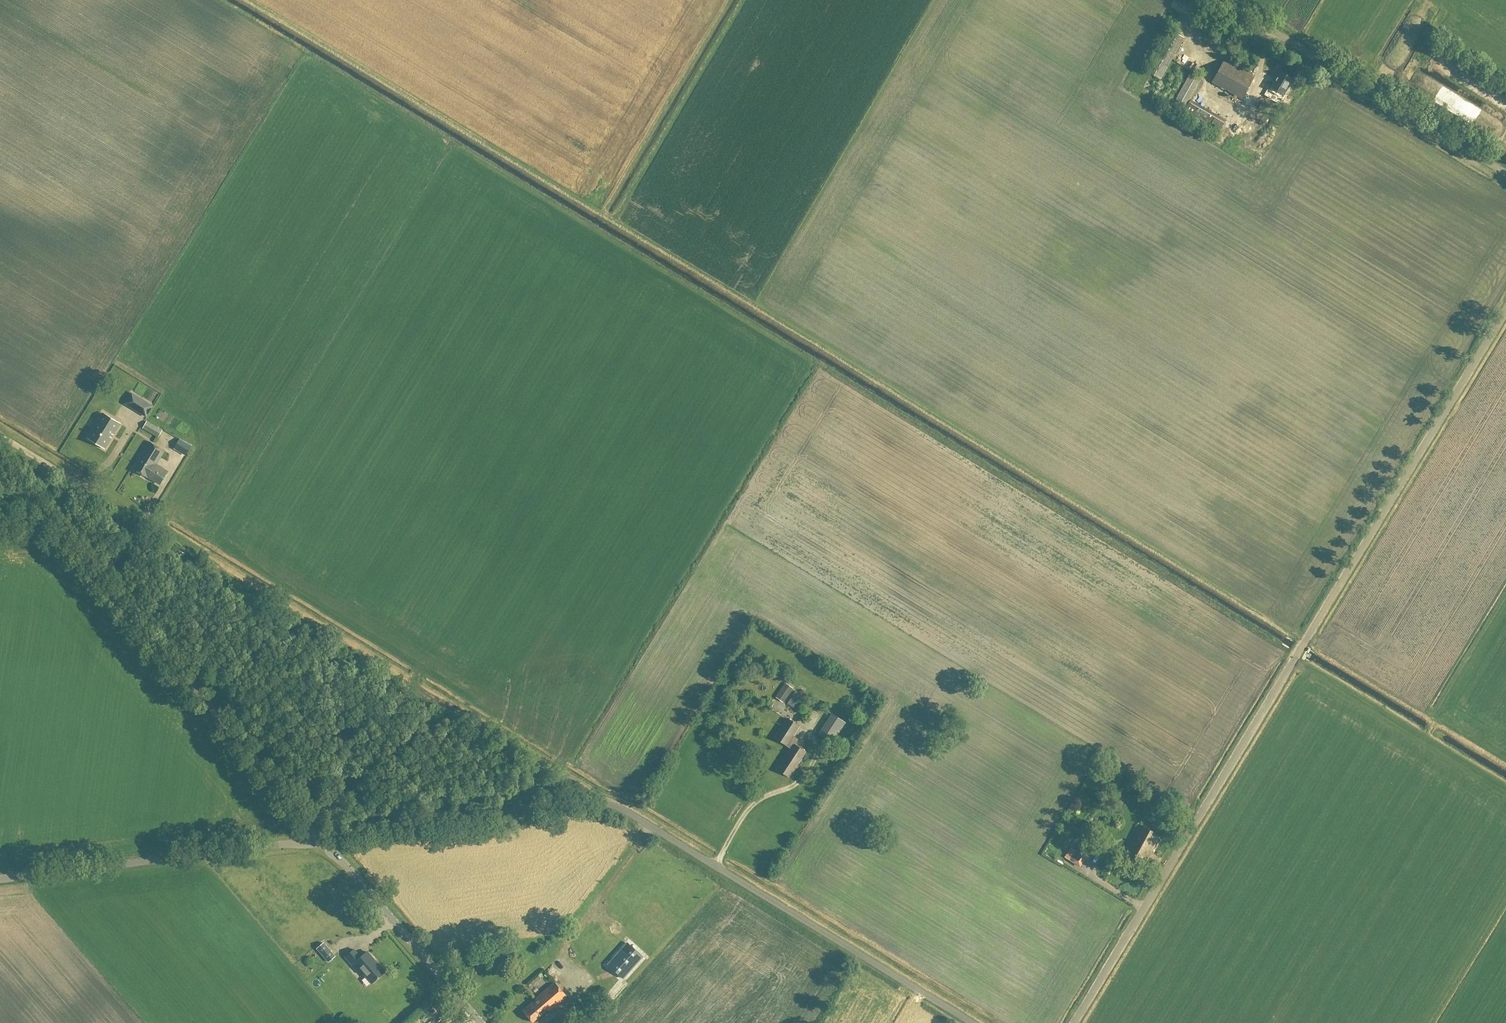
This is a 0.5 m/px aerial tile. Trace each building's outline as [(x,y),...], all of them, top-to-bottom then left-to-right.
[(1160,80),(1184,39),(1170,31),(1146,72),(1160,80)] [(1241,100),(1253,78),(1224,61),(1211,83),(1241,100)] [(1283,95),(1292,81),(1279,73),(1269,89),(1270,89),(1267,93),(1274,97),(1277,92),(1283,95)] [(1201,80),(1190,74),(1175,100),(1186,107),(1201,80)] [(1219,132),(1225,121),(1190,100),(1183,112),(1219,132)] [(1496,132),(1502,138),(1505,134),(1505,128),(1503,125),(1496,132)] [(136,397),(130,408),(136,411),(142,401),(136,397)] [(88,439),(104,449),(119,424),(103,414),(88,439)] [(162,431),(149,423),(146,421),(142,429),(157,439),(162,431)] [(192,447),(180,439),(174,449),(186,457),(192,447)] [(146,478),(147,477),(159,485),(167,473),(156,466),(164,452),(148,442),(140,456),(141,457),(133,470),(146,478)] [(793,690),(786,684),(776,699),(784,704),(793,690)] [(795,691),(786,704),(794,709),(802,696),(795,691)] [(830,746),(845,726),(831,716),(816,736),(830,746)] [(774,738),(791,749),(794,745),(798,740),(792,736),(799,727),(787,719),(774,738)] [(805,752),(794,745),(791,749),(778,770),(789,777),(805,752)] [(1144,864),(1159,836),(1139,825),(1124,854),(1144,864)] [(1083,838),(1074,852),(1084,859),(1093,845),(1083,838)] [(317,949),(329,963),(335,958),(323,944),(317,949)] [(628,944),(608,966),(622,979),(642,957),(628,944)] [(372,984),(384,973),(366,953),(360,958),(353,950),(345,957),(352,966),(354,964),(372,984)] [(577,985),(583,980),(573,968),(567,974),(577,985)] [(548,986),(529,1007),(530,1008),(531,1007),(541,1016),(541,1017),(541,1018),(568,988),(567,987),(565,990),(553,980),(556,977),(549,971),(541,980),(548,986)] [(490,994),(481,1001),(489,1011),(498,1003),(490,994)]
